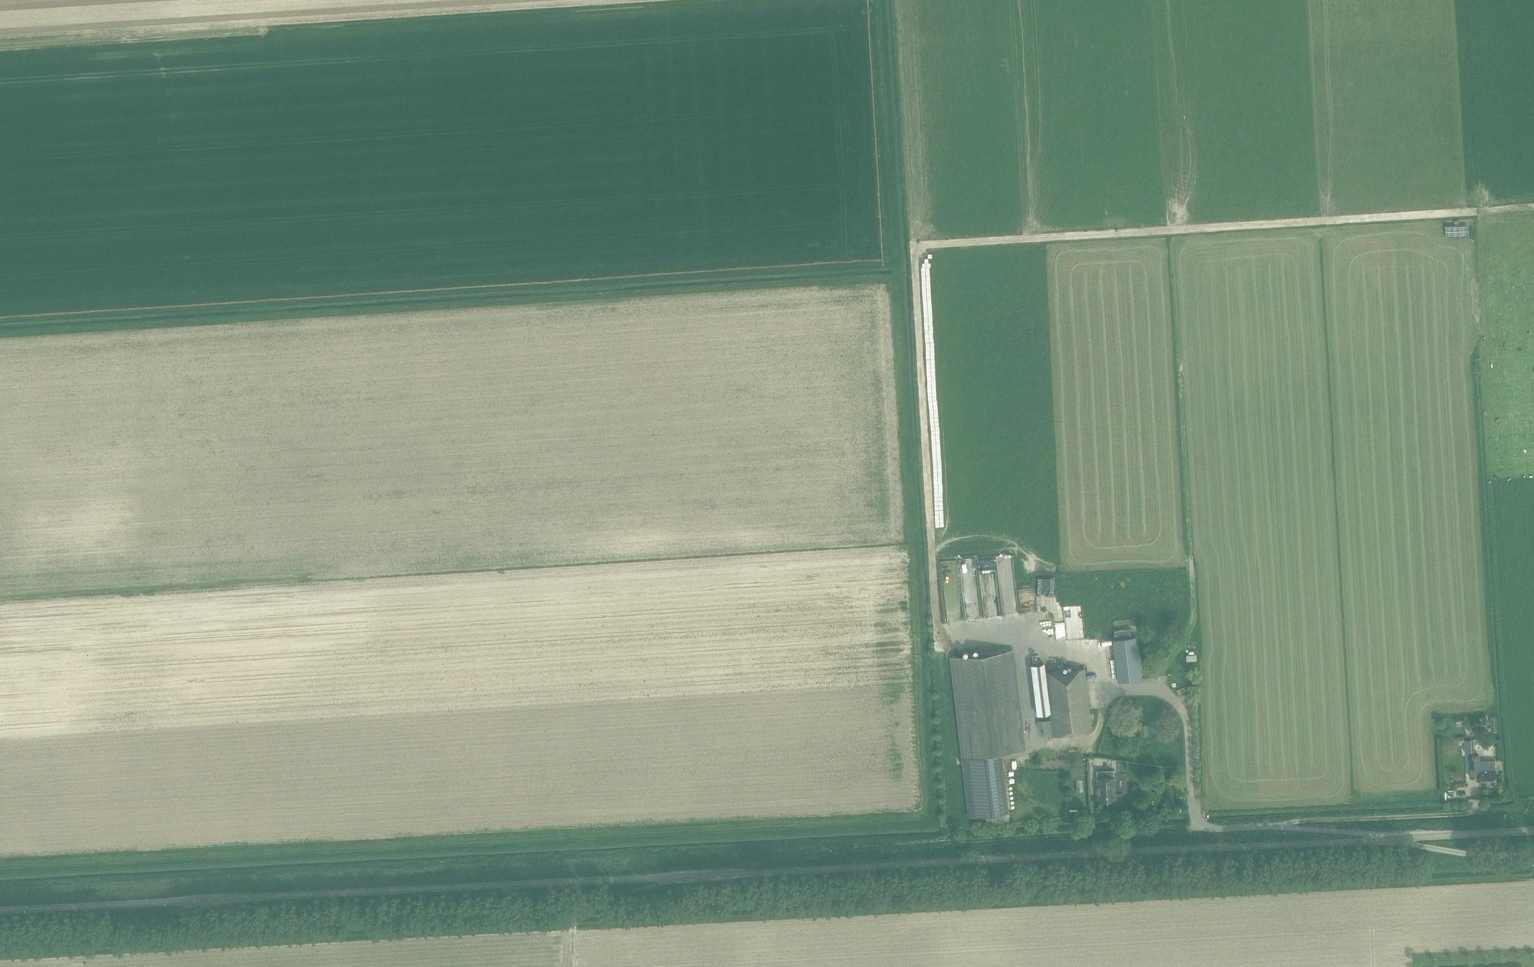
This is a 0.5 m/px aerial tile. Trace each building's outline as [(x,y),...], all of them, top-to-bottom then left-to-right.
[(982,559),(966,560),(967,590),(976,589),(977,608),(972,608),(973,619),(985,618),(982,559)] [(960,560),(950,561),(954,613),(965,612),(960,560)] [(1065,587),(1038,588),(1039,611),(1066,610),(1065,587)] [(1113,639),(1117,671),(1119,681),(1140,678),(1139,668),(1135,636),(1113,639)] [(1024,749),(1012,650),(952,657),(970,816),(1009,811),(1002,752),(1024,749)] [(1042,656),(1030,658),(1037,709),(1049,708),(1042,656)] [(1053,735),(1092,730),(1085,668),(1045,672),(1053,735)] [(1149,736),(1147,724),(1138,725),(1140,737),(1149,736)] [(1473,739),(1465,740),(1465,751),(1474,751),(1473,739)] [(1013,768),(1027,766),(1026,759),(1037,758),(1036,751),(1012,754),(1013,768)] [(1479,755),(1469,755),(1470,767),(1470,777),(1479,777),(1479,783),(1496,782),(1495,760),(1479,761),(1479,755)] [(1115,798),(1115,788),(1114,777),(1114,769),(1102,770),(1103,777),(1097,778),(1098,799),(1115,798)] [(1167,798),(1163,804),(1169,809),(1173,802),(1167,798)]
